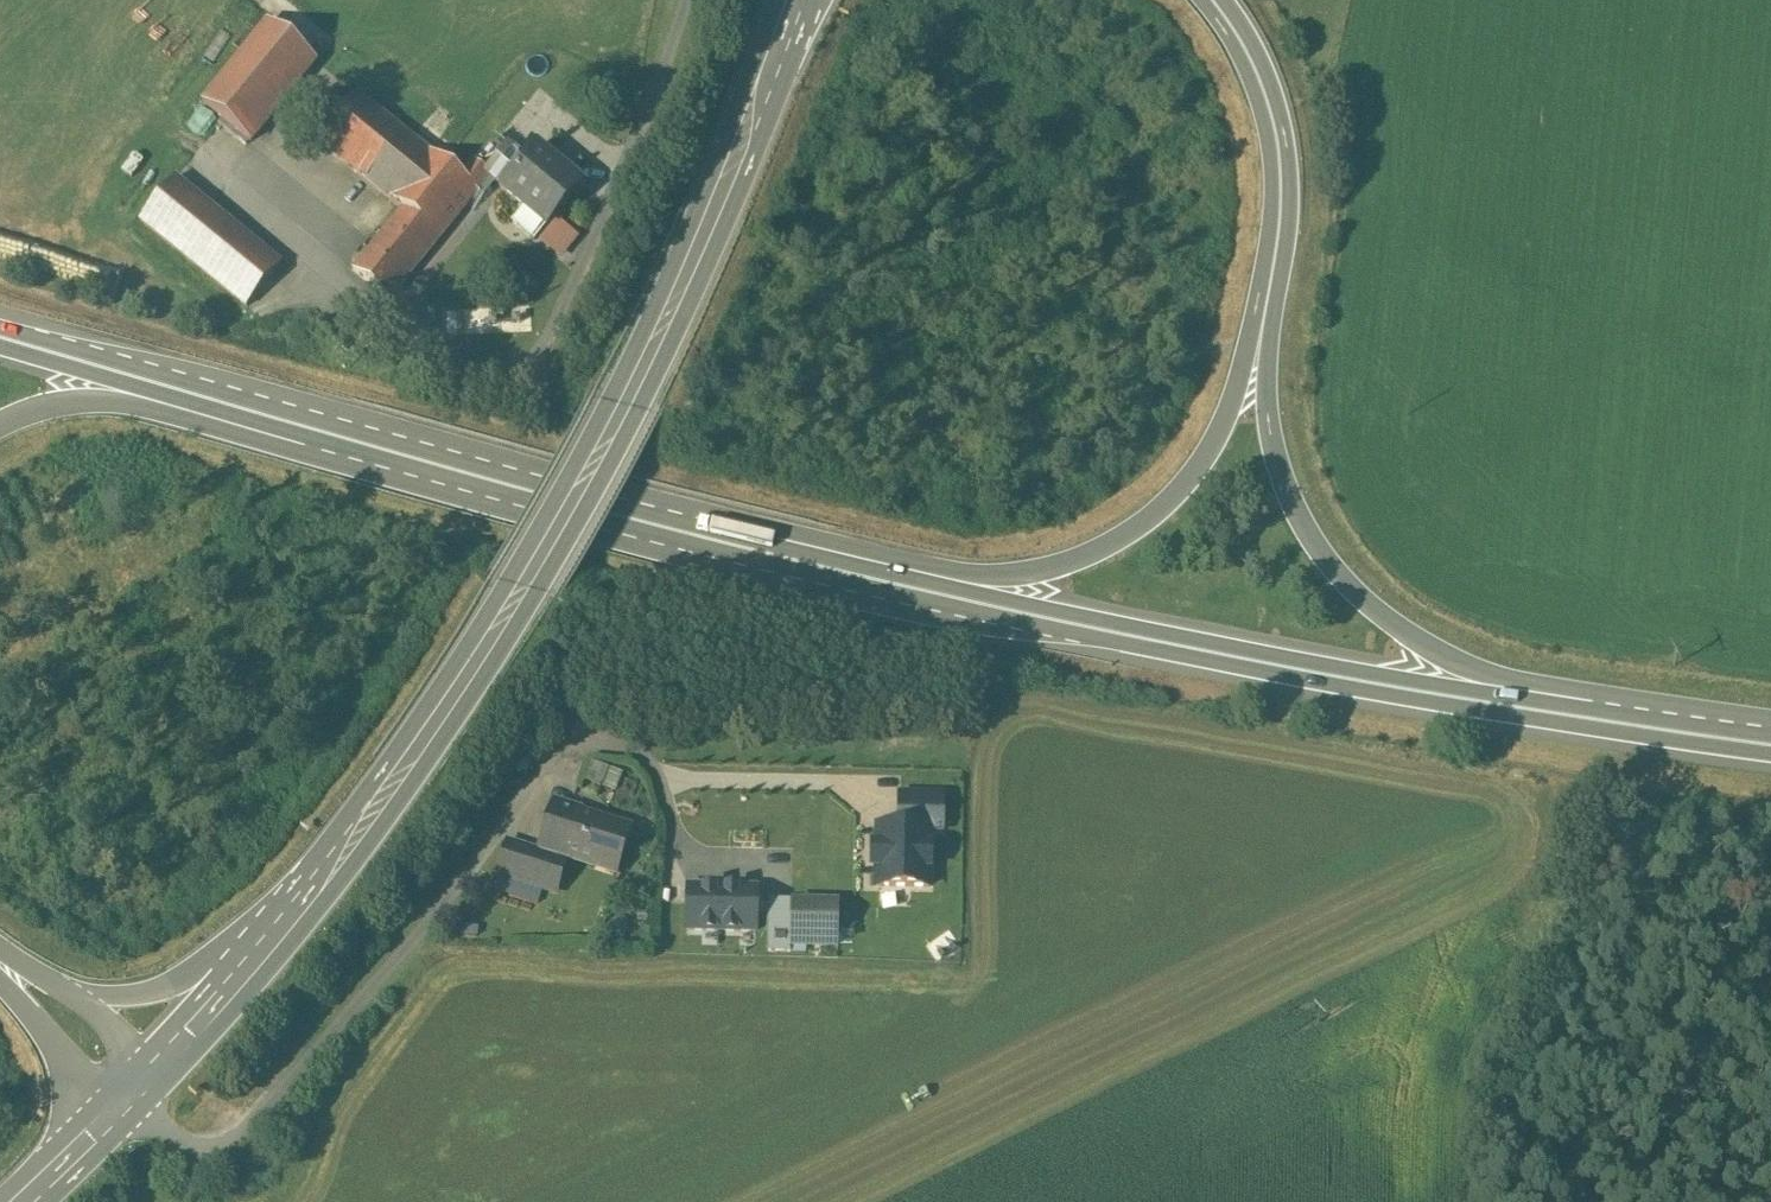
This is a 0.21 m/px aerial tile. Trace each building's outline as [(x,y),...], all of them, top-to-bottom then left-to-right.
[(268,22),(204,100),(249,140),(319,58),(268,22)] [(358,96),(320,142),(404,209),(354,267),(392,299),(480,190),(460,175),(358,96)] [(493,136),(460,175),(480,190),(489,179),(511,151),(493,136)] [(511,151),(489,179),(550,227),(583,180),(535,147),(524,161),(511,151)] [(283,262),(175,176),(138,221),(245,306),(283,262)] [(583,775),(600,782),(608,762),(590,755),(583,775)] [(630,824),(555,800),(539,849),(553,854),(553,856),(565,860),(566,859),(614,874),(630,824)] [(930,827),(881,827),(881,826),(879,826),(879,829),(878,846),(873,845),(873,866),(878,866),(878,883),(878,885),(880,885),(927,886),(929,886),(929,884),(930,827)] [(539,849),(507,839),(496,873),(529,884),(542,888),(553,856),(553,854),(539,849)] [(756,888),(688,887),(687,928),(755,929),(756,888)] [(839,902),(791,901),(790,942),(838,943),(839,902)]
